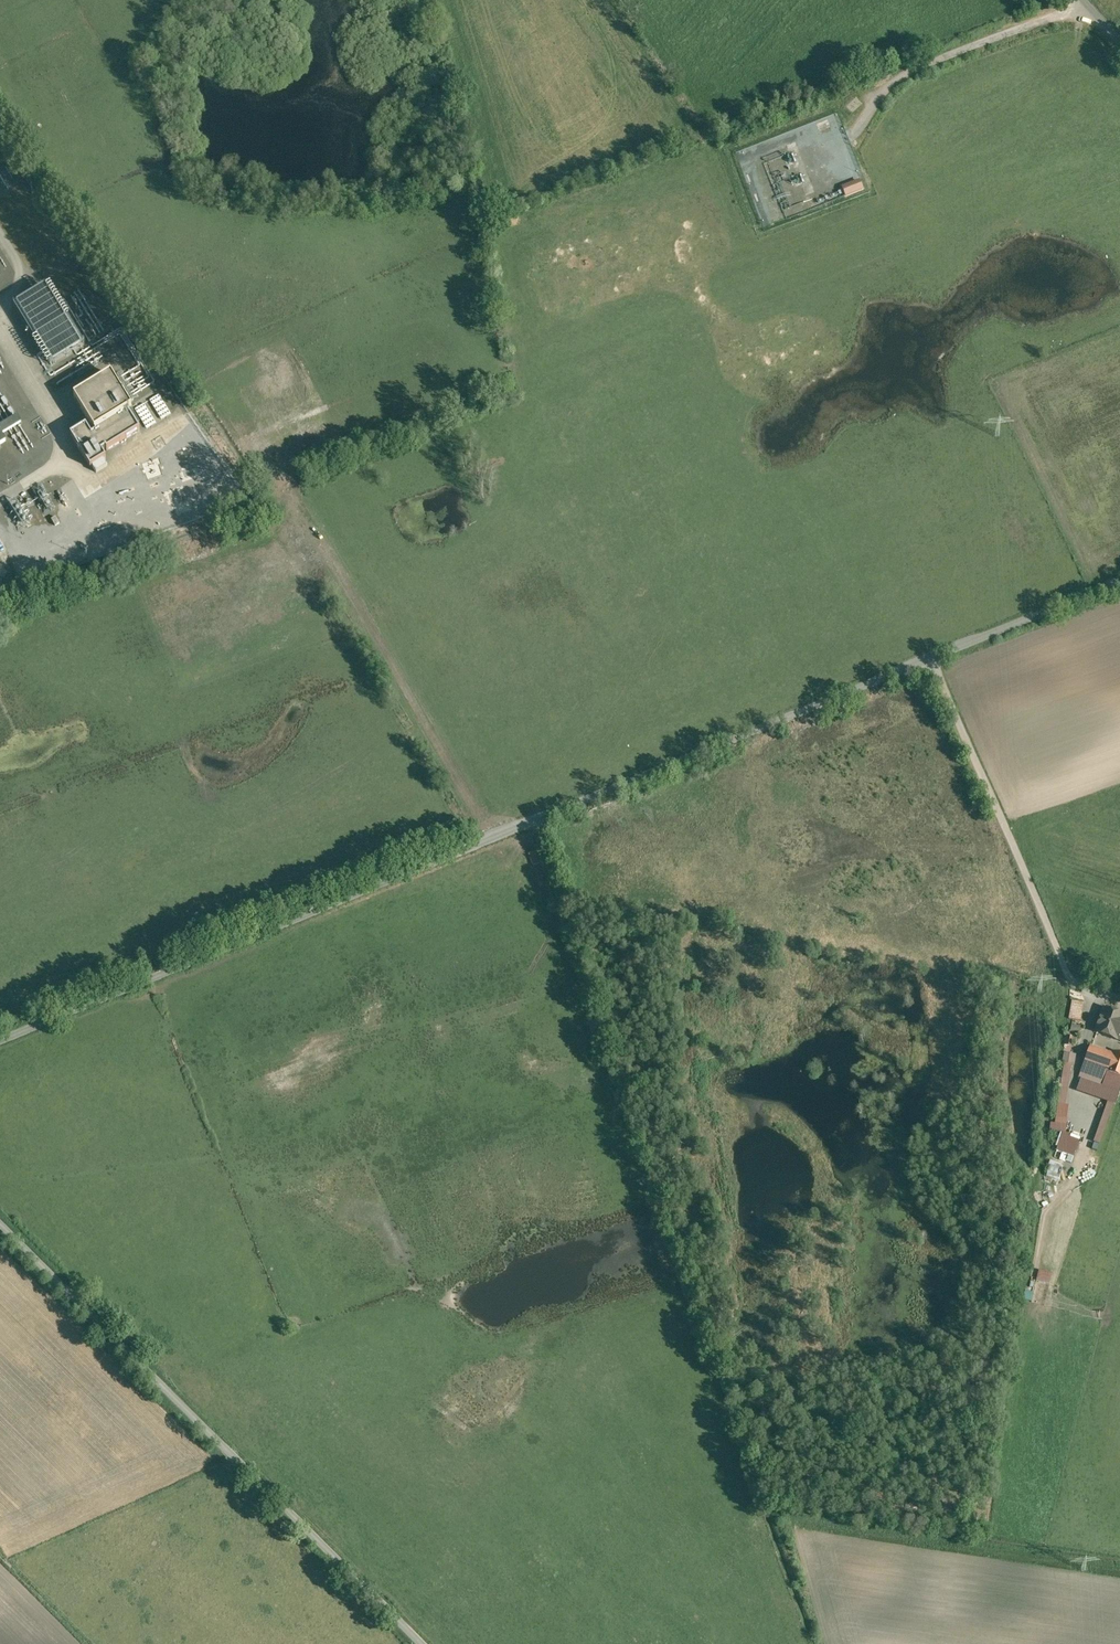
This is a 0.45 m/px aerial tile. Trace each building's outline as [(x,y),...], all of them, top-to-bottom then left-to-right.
[(859,179),(842,186),(846,195),(863,188),(859,179)] [(50,363),(81,346),(48,286),(17,303),(50,363)] [(87,425),(71,435),(91,469),(108,459),(103,451),(141,429),(110,377),(76,397),(97,431),(92,434),(87,425)] [(8,440),(4,433),(21,423),(16,414),(0,423),(0,445),(8,440)] [(532,865),(541,863),(539,850),(530,852),(532,865)] [(1068,1018),(1081,1020),(1085,999),(1073,996),(1068,1018)] [(1104,1010),(1096,1033),(1119,1041),(1119,1016),(1104,1010)] [(1090,1045),(1078,1078),(1082,1079),(1102,1086),(1107,1072),(1119,1077),(1119,1053),(1113,1051),(1113,1053),(1090,1045)] [(1064,1052),(1056,1123),(1051,1122),(1050,1130),(1059,1131),(1057,1152),(1077,1155),(1079,1139),(1067,1138),(1069,1118),(1066,1117),(1073,1053),(1064,1052)] [(1107,1072),(1102,1086),(1082,1079),(1077,1091),(1109,1102),(1095,1141),(1099,1143),(1113,1104),(1115,1105),(1119,1091),(1119,1077),(1107,1072)] [(1027,1278),(1024,1289),(1035,1292),(1032,1302),(1039,1304),(1044,1282),(1027,1278)] [(1031,1301),(1034,1292),(1026,1290),(1023,1299),(1031,1301)]
